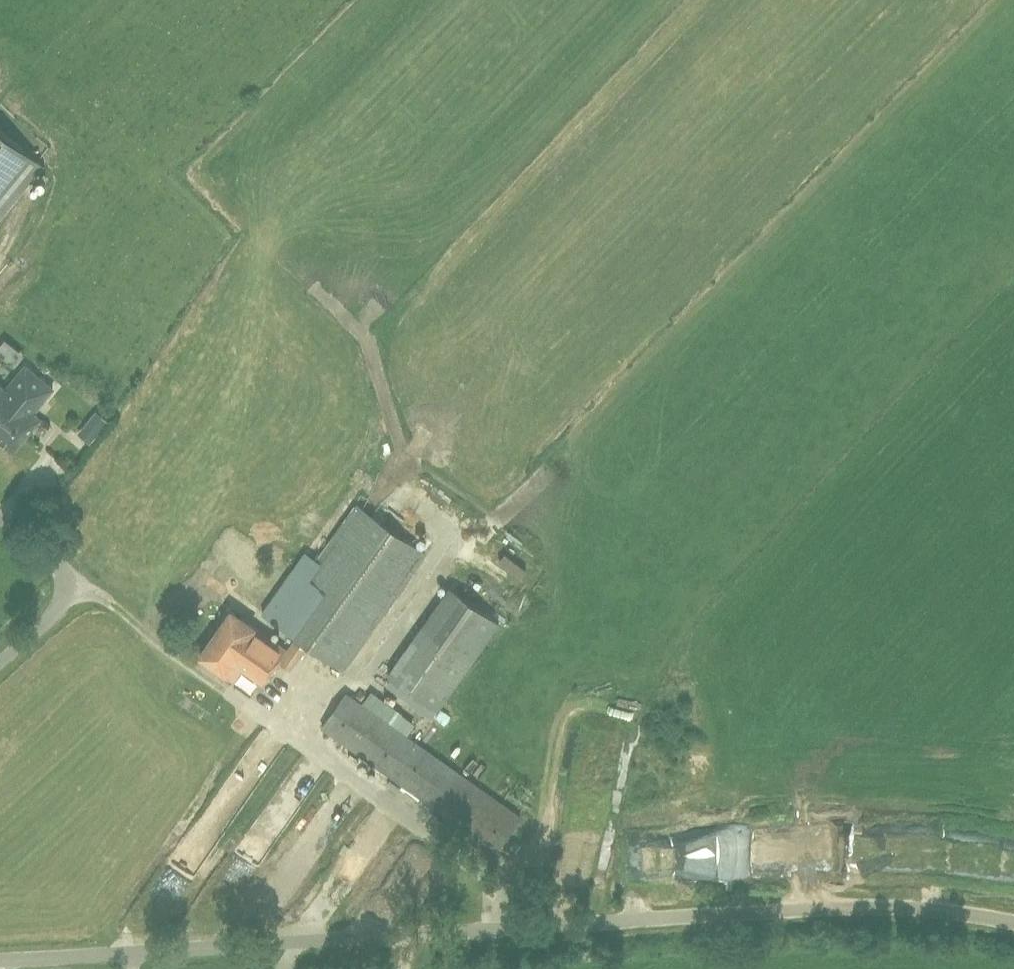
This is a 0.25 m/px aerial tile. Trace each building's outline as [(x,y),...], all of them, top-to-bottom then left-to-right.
[(44,165),(0,128),(0,219),(44,165)] [(0,384),(0,439),(13,450),(40,417),(33,412),(53,388),(25,365),(5,389),(0,384)] [(532,502),(548,492),(542,482),(526,493),(532,502)] [(343,669),(425,553),(357,505),(301,584),(299,583),(287,600),(277,593),(263,612),(343,669)] [(438,708),(499,622),(450,587),(389,674),(438,708)] [(511,589),(502,594),(521,625),(545,610),(536,595),(521,605),(511,589)] [(261,682),(285,648),(231,609),(200,653),(233,677),(240,667),(261,682)] [(291,669),(306,647),(295,639),(279,661),(291,669)] [(497,850),(520,817),(346,692),(322,726),(497,850)] [(243,852),(270,865),(278,847),(251,835),(243,852)]
